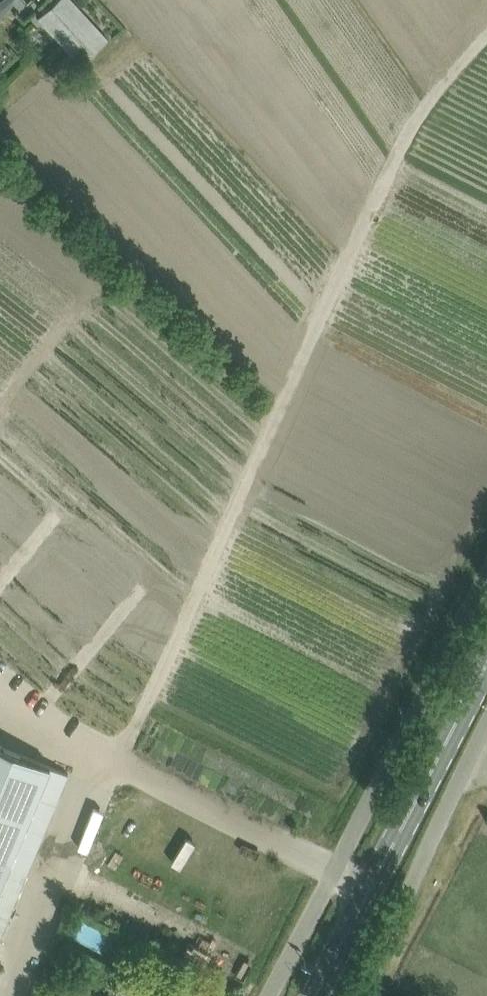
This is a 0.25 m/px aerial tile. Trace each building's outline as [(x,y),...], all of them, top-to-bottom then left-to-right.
[(108,39),(73,0),(57,0),(38,17),(81,64),(108,39)] [(68,773),(0,744),(0,936),(32,861),(68,773)] [(124,946),(120,953),(129,958),(133,951),(124,946)] [(152,990),(142,985),(137,995),(164,995),(152,990)] [(50,995),(74,995),(55,987),(50,995)]
